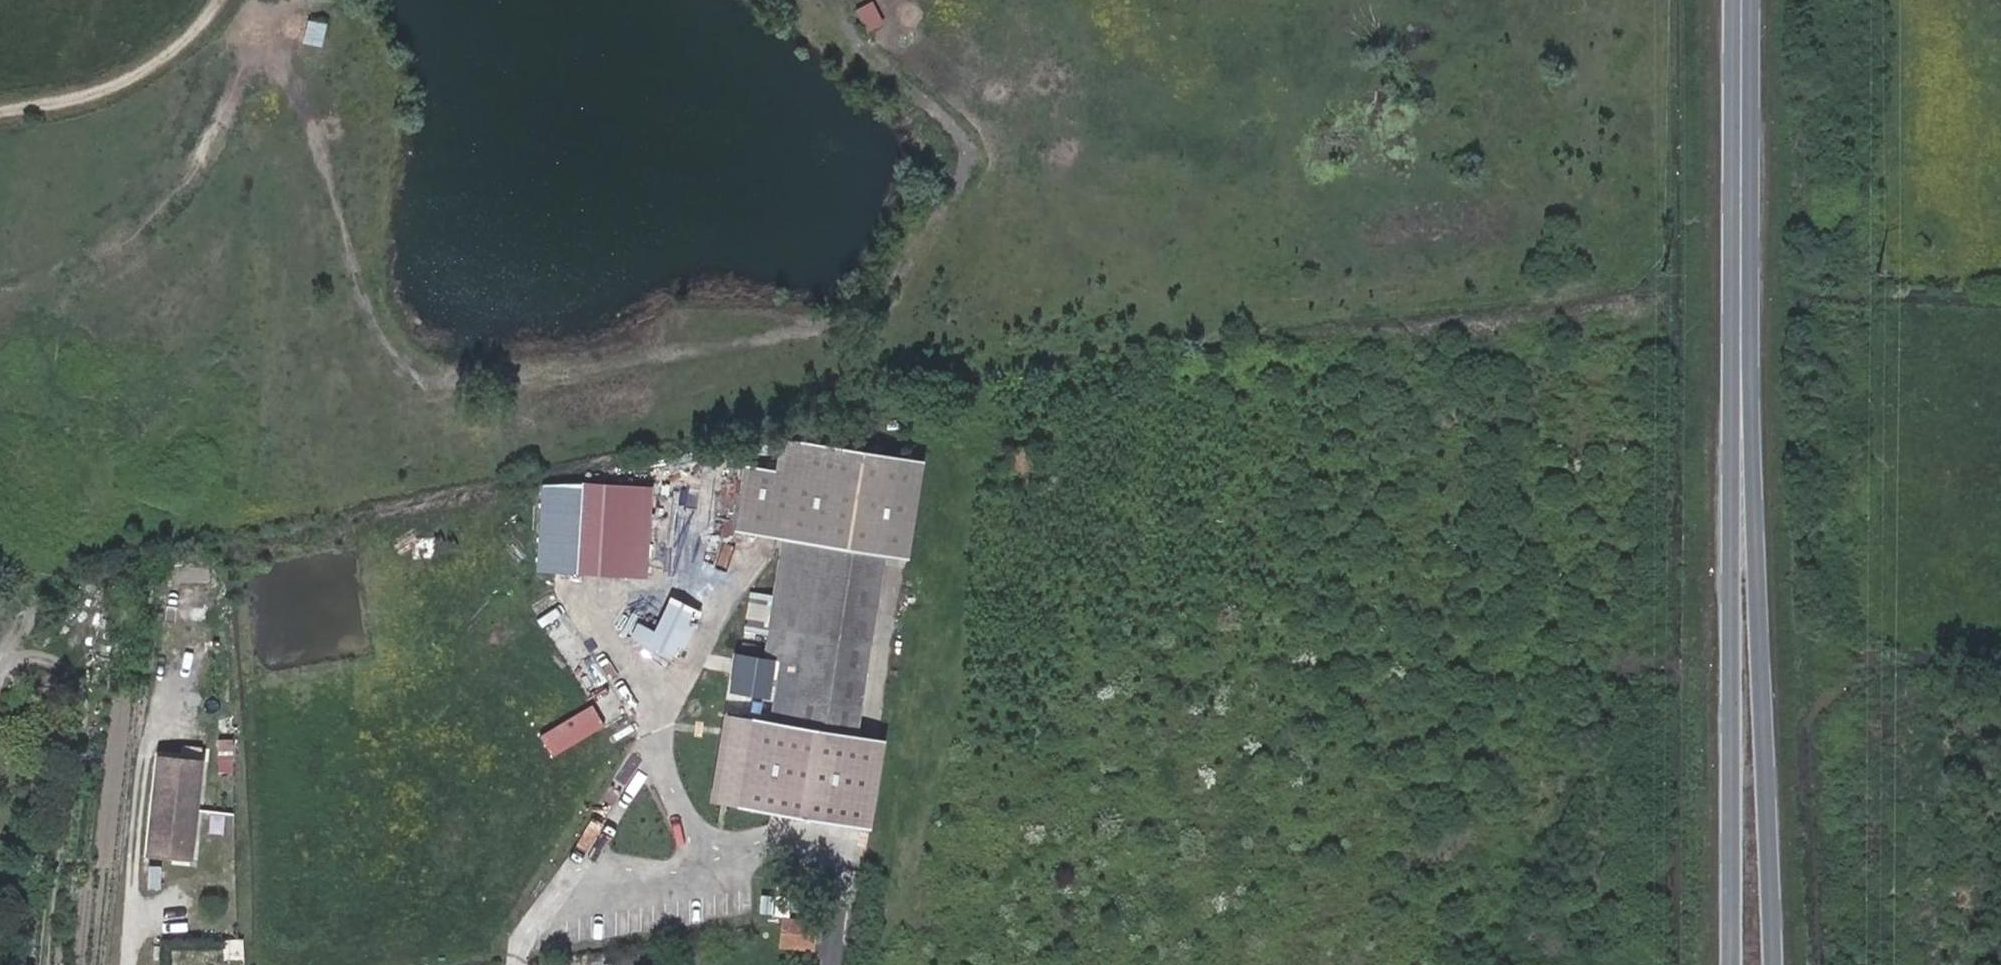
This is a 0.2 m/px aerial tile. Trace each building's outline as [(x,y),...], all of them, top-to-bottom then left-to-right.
[(770,723),(853,735),(881,556),(903,559),(918,460),(795,442),(791,472),(741,465),(731,531),(782,540),(771,596),(766,628),(762,659),(779,663),(770,723)] [(621,572),(617,481),(578,482),(582,573),(621,572)] [(698,535),(693,568),(718,572),(723,539),(698,535)] [(744,625),(766,628),(771,596),(748,592),(744,625)] [(665,666),(685,622),(663,612),(643,656),(665,666)] [(888,745),(731,719),(718,798),(875,824),(888,745)] [(200,763),(159,758),(149,853),(190,857),(200,763)] [(816,948),(820,923),(790,918),(787,944),(816,948)]
